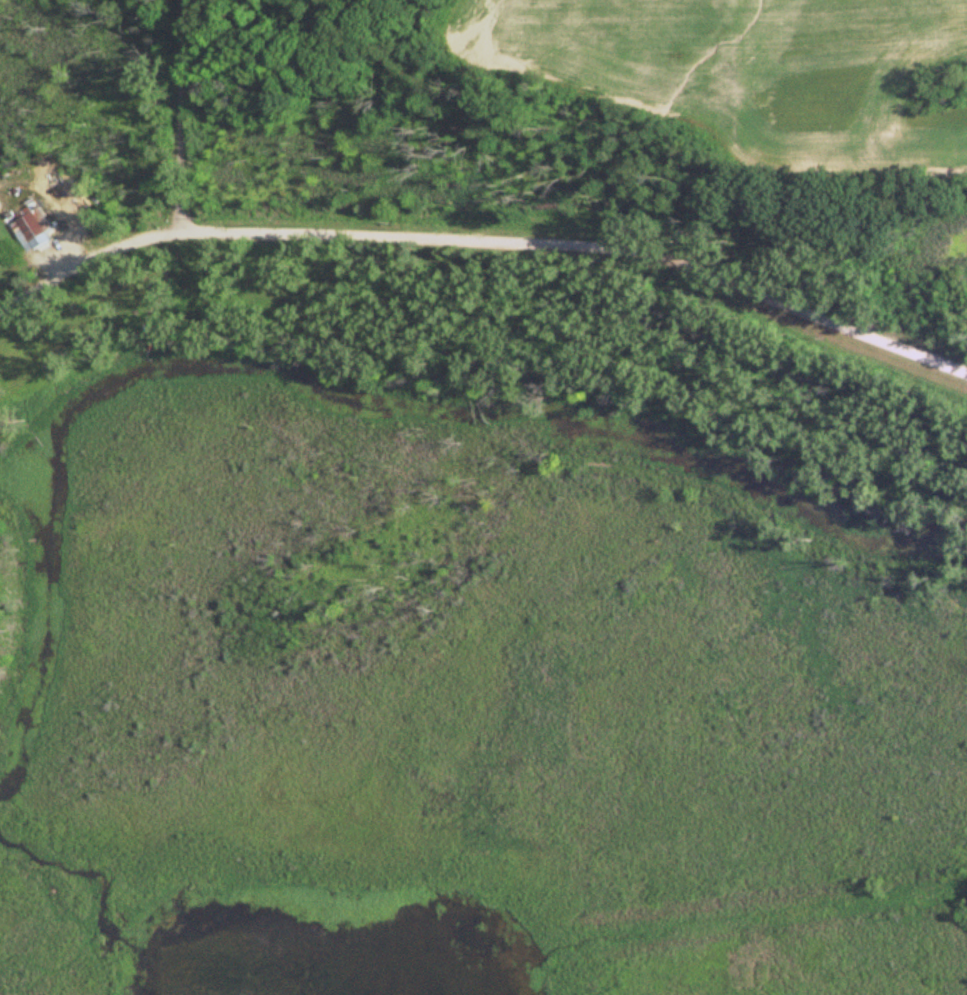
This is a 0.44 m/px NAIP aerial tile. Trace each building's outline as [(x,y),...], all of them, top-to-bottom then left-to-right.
[(52,241),(48,234),(53,231),(38,202),(8,218),(26,254),(52,241)]
